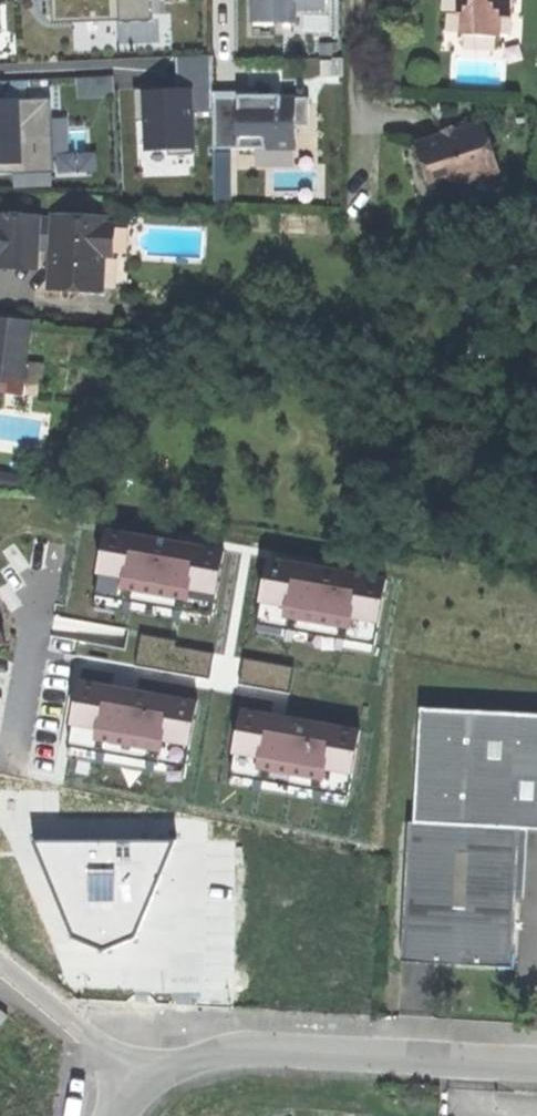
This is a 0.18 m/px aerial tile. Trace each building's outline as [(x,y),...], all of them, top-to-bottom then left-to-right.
[(119,22),(118,0),(51,0),(52,24),(119,22)] [(119,22),(119,24),(153,22),(152,0),(118,0),(119,22)] [(252,23),(294,23),(294,9),(324,8),(324,0),(252,0),(252,23)] [(500,15),(512,16),(513,0),(458,0),(457,11),(462,12),(461,33),(498,36),(500,15)] [(175,58),(176,91),(191,90),(191,113),(213,112),(212,93),(211,56),(175,58)] [(77,79),(78,99),(114,97),(113,77),(77,79)] [(0,82),(0,175),(13,174),(51,173),(54,173),(53,156),(52,119),(51,100),(6,102),(5,82),(0,82)] [(135,122),(146,122),(145,92),(156,91),(155,89),(134,89),(135,122)] [(156,91),(145,92),(146,122),(147,151),(193,150),(191,113),(191,90),(176,91),(168,91),(156,91)] [(258,92),(212,93),(213,112),(214,150),(296,148),(295,127),(310,127),(309,98),(281,99),(281,95),(262,96),(258,96),(258,92)] [(67,119),(52,119),(53,156),(69,155),(68,132),(67,119)] [(437,191),(498,171),(482,124),(445,136),(421,144),(437,191)] [(431,193),(437,191),(421,144),(416,146),(431,193)] [(75,155),(69,155),(53,156),(54,173),(76,172),(75,156),(75,155)] [(52,186),(51,173),(13,174),(14,188),(52,186)] [(39,215),(39,214),(0,212),(0,267),(36,269),(37,249),(39,215)] [(37,249),(52,250),(54,216),(39,215),(37,249)] [(54,215),(54,216),(52,250),(50,277),(49,287),(99,290),(101,253),(110,254),(112,225),(104,224),(104,218),(54,215)] [(22,394),(29,327),(29,322),(0,319),(0,392),(22,394)] [(24,494),(26,475),(0,471),(0,490),(24,494)] [(129,534),(106,530),(95,596),(213,617),(225,552),(203,548),(202,552),(195,551),(170,547),(128,539),(129,534)] [(171,542),(170,547),(195,551),(196,546),(171,542)] [(291,563),(269,559),(257,624),(375,645),(386,580),(365,576),(364,581),(321,573),(297,569),(290,568),(291,563)] [(298,564),(297,569),(321,573),(321,569),(298,564)] [(211,628),(213,617),(95,596),(93,607),(211,628)] [(372,657),(375,645),(257,624),(255,636),(372,657)] [(141,634),(136,666),(209,679),(214,653),(177,646),(178,641),(141,634)] [(294,667),(244,659),(239,684),(289,693),(294,667)] [(102,686),(80,682),(68,747),(186,768),(197,703),(176,699),(175,703),(133,696),(107,691),(101,690),(102,686)] [(108,686),(107,691),(133,696),(134,691),(108,686)] [(416,824),(522,829),(536,829),(536,714),(421,709),(416,824)] [(265,715),(242,711),(230,776),(348,797),(359,731),(339,727),(338,732),(296,724),(270,720),(264,719),(265,715)] [(271,715),(270,720),(296,724),(296,720),(271,715)] [(184,779),(186,768),(68,747),(66,758),(184,779)] [(346,808),(348,797),(230,776),(229,787),(346,808)] [(522,829),(416,824),(409,823),(403,963),(502,967),(503,955),(508,955),(516,956),(522,829)] [(177,842),(33,841),(73,938),(106,952),(137,938),(177,842)]
